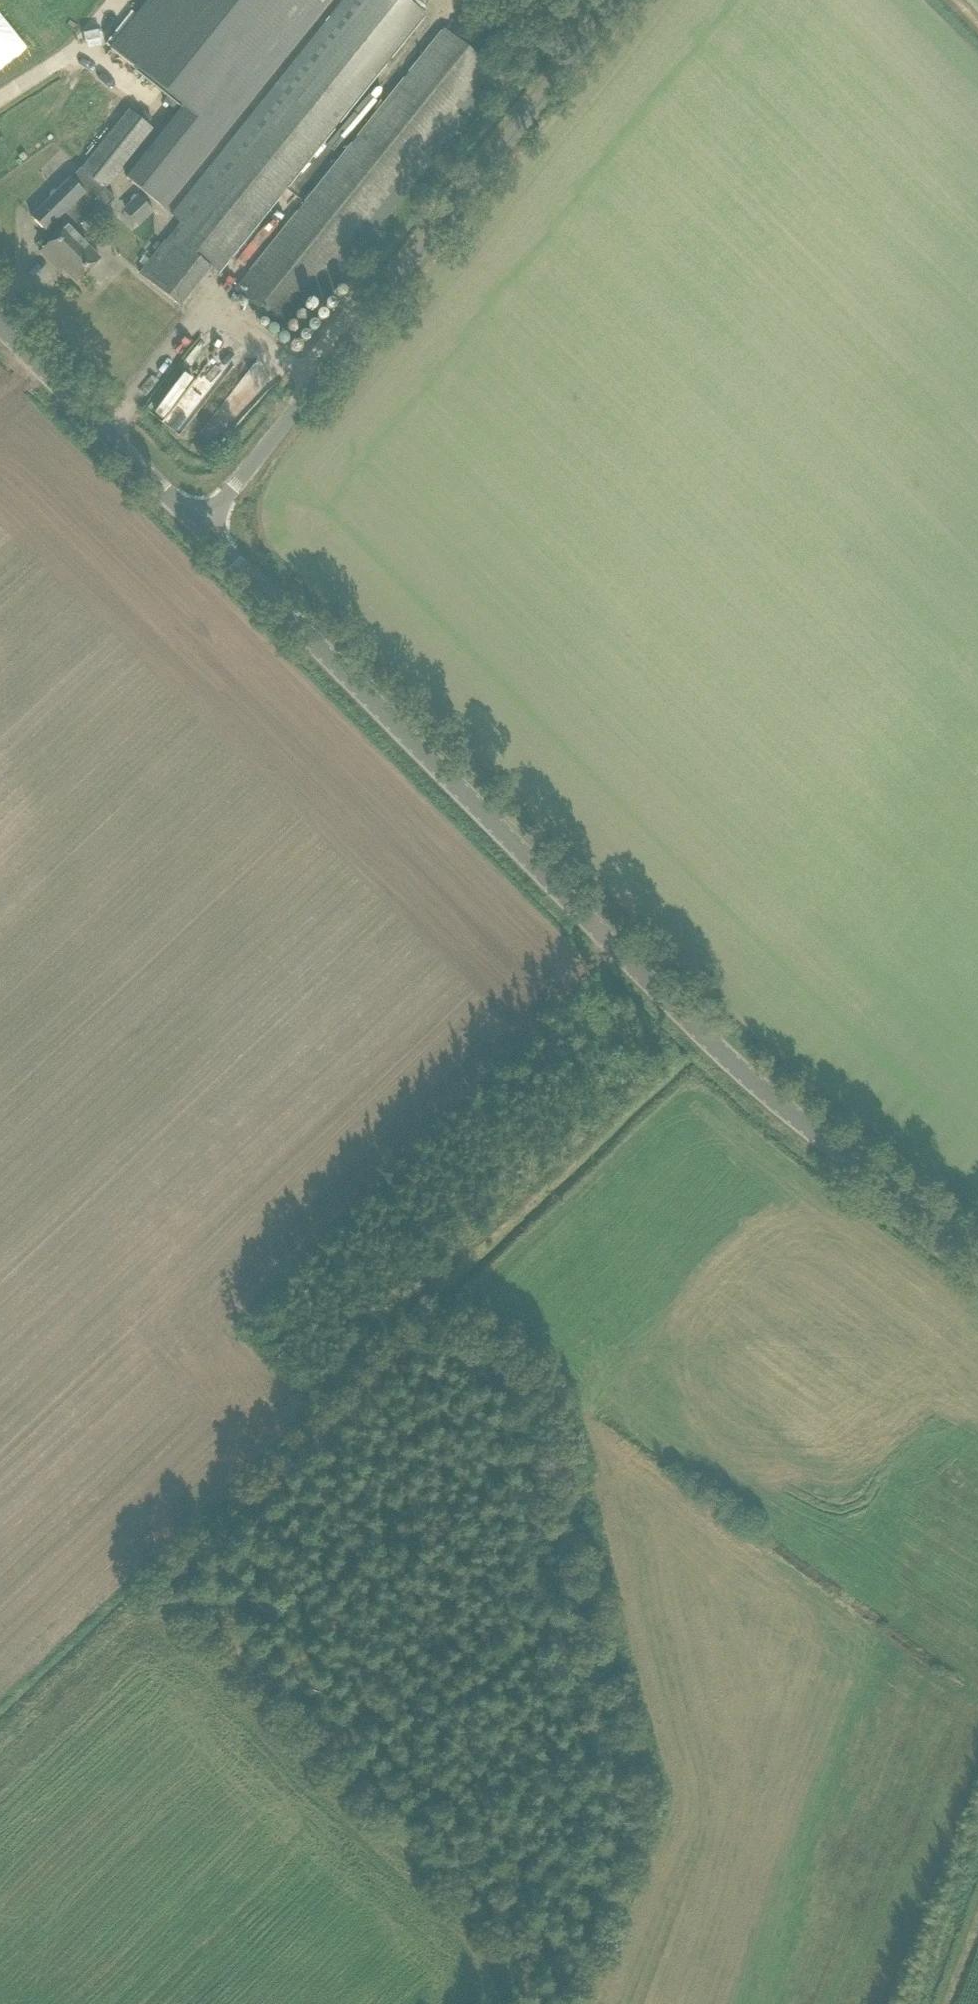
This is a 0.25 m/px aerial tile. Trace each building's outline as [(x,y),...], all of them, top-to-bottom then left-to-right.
[(329,0),(150,0),(110,49),(168,96),(163,101),(178,113),(163,132),(127,179),(162,208),(329,0)] [(425,16),(405,0),(344,0),(172,215),(181,223),(169,238),(209,270),(217,275),(425,16)] [(443,30),(235,290),(282,328),(308,295),(317,302),(499,75),(490,68),(443,30)] [(99,184),(146,125),(128,111),(81,169),(99,184)] [(47,230),(54,238),(39,252),(55,268),(58,266),(76,284),(100,260),(83,242),(86,239),(62,215),(85,193),(70,179),(31,217),(45,232),(47,230)] [(138,196),(125,208),(140,223),(152,211),(138,196)] [(139,275),(179,307),(209,270),(169,238),(139,275)] [(235,411),(248,404),(240,391),(227,398),(235,411)]
